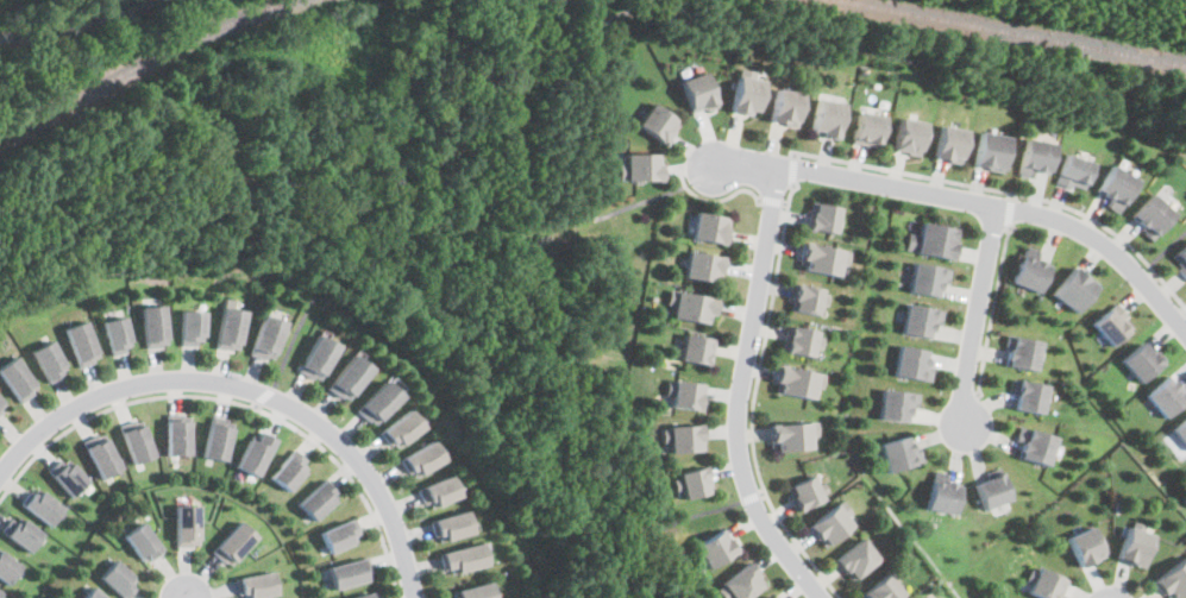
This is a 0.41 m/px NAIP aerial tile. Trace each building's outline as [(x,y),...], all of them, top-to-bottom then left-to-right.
[(690,112),(715,106),(707,73),(682,78),(690,112)] [(733,111),(759,113),(763,77),(736,75),(733,111)] [(772,121),(798,125),(803,93),(777,88),(772,121)] [(845,105),(818,97),(810,131),(836,138),(845,105)] [(663,143),(678,122),(653,102),(636,124),(663,143)] [(878,146),(884,115),(858,111),(852,141),(878,146)] [(892,149),(917,156),(925,122),(901,117),(892,149)] [(960,162),(966,128),(940,125),(934,158),(960,162)] [(1003,169),(1009,136),(979,131),(974,164),(1003,169)] [(1018,170),(1047,176),(1054,143),(1024,137),(1018,170)] [(660,180),(660,152),(620,152),(620,180),(660,180)] [(1081,190),(1093,163),(1066,152),(1055,180),(1081,190)] [(1107,197),(1104,203),(1117,212),(1137,180),(1111,164),(1094,191),(1107,197)] [(1173,213),(1150,194),(1129,218),(1150,238),(1173,213)] [(841,208),(812,201),(808,227),(836,234),(841,208)] [(728,218),(697,210),(691,237),(722,244),(728,218)] [(916,252),(953,259),(959,228),(922,222),(916,252)] [(847,250),(804,241),(798,267),(842,277),(847,250)] [(1168,258),(1185,278),(1185,241),(1168,258)] [(1024,248),(1011,282),(1040,291),(1050,263),(1033,257),(1035,252),(1024,248)] [(722,256),(686,250),(683,277),(717,282),(722,256)] [(937,296),(941,278),(949,279),(952,269),(914,262),(909,290),(937,296)] [(1097,287),(1074,267),(1052,292),(1074,311),(1097,287)] [(817,315),(823,289),(795,282),(789,308),(817,315)] [(714,297),(669,290),(664,316),(710,323),(714,297)] [(930,339),(935,320),(940,321),(942,310),(908,302),(901,332),(930,339)] [(1128,329),(1109,308),(1091,323),(1111,345),(1128,329)] [(143,316),(168,315),(171,354),(148,357),(143,316)] [(221,316),(250,320),(245,363),(215,358),(221,316)] [(182,319),(206,319),(203,355),(181,354),(182,319)] [(779,351),(816,358),(821,331),(784,325),(779,351)] [(251,361),(280,372),(288,335),(263,326),(251,361)] [(64,336),(88,327),(103,366),(82,376),(64,336)] [(103,332),(128,327),(134,359),(113,365),(103,332)] [(711,338),(682,333),(677,360),(708,364),(711,338)] [(1037,370),(1042,340),(1009,335),(1004,365),(1037,370)] [(296,373),(322,389),(338,357),(313,341),(296,373)] [(1121,358),(1138,382),(1161,365),(1142,341),(1121,358)] [(930,380),(935,352),(897,345),(892,374),(930,380)] [(30,358),(52,347),(68,380),(49,392),(30,358)] [(322,389),(346,410),(372,379),(349,359),(322,389)] [(23,414),(42,395),(13,361),(0,374),(0,389),(23,414)] [(772,392),(817,398),(821,371),(774,366),(772,392)] [(1184,385),(1179,389),(1167,374),(1144,394),(1165,417),(1185,399),(1185,388),(1184,385)] [(1018,394),(1015,408),(1042,414),(1048,385),(1016,378),(1012,391),(1018,394)] [(699,410),(702,382),(671,380),(670,408),(699,410)] [(353,413),(379,384),(406,402),(371,435),(353,413)] [(920,395),(881,389),(877,417),(906,422),(909,405),(917,407),(920,395)] [(0,396),(0,412),(8,405),(0,396)] [(10,413),(0,422),(0,403),(10,413)] [(376,440),(407,413),(422,441),(388,461),(376,440)] [(1171,429),(1185,445),(1185,416),(1171,429)] [(168,421),(184,421),(186,428),(195,428),(194,471),(168,471),(168,421)] [(811,449),(811,422),(768,422),(768,449),(811,449)] [(212,423),(231,427),(230,436),(238,438),(227,477),(201,470),(212,423)] [(701,452),(701,424),(666,424),(666,452),(701,452)] [(1017,435),(1024,436),(1019,458),(1049,465),(1056,436),(1019,426),(1017,435)] [(119,435),(134,429),(139,439),(145,436),(159,470),(137,478),(119,435)] [(918,446),(911,448),(908,434),(879,443),(889,472),(923,461),(918,446)] [(80,446),(106,435),(125,480),(103,491),(80,446)] [(252,443),(262,447),(266,439),(277,446),(256,489),(234,477),(252,443)] [(397,465),(429,442),(445,471),(419,487),(415,480),(406,484),(397,465)] [(272,483),(293,504),(312,485),(303,477),(310,468),(294,454),(272,483)] [(46,472),(67,458),(90,489),(74,509),(46,472)] [(676,472),(682,498),(709,492),(703,466),(676,472)] [(974,484),(986,510),(1012,498),(1000,472),(974,484)] [(798,511),(823,498),(810,474),(785,487),(798,511)] [(962,485),(934,477),(925,506),(954,514),(962,485)] [(415,493),(447,478),(459,508),(427,520),(415,493)] [(299,510),(321,484),(337,502),(331,508),(338,511),(316,533),(299,510)] [(20,508),(36,485),(68,511),(55,533),(20,508)] [(824,547),(853,524),(836,503),(808,525),(824,547)] [(169,504),(195,504),(196,546),(170,547),(169,504)] [(31,564),(0,537),(0,534),(12,515),(49,542),(31,564)] [(427,524),(463,515),(475,542),(446,550),(445,545),(434,547),(427,524)] [(320,531),(328,552),(360,539),(352,518),(320,531)] [(212,550),(227,564),(253,535),(236,520),(212,550)] [(124,534),(142,521),(162,550),(146,564),(124,534)] [(1079,566),(1104,555),(1091,524),(1066,535),(1079,566)] [(1152,533),(1127,524),(1116,558),(1142,566),(1152,533)] [(734,552),(720,529),(691,547),(705,569),(734,552)] [(834,559),(851,581),(879,560),(862,537),(834,559)] [(435,559),(445,583),(456,579),(459,586),(489,578),(482,546),(435,559)] [(12,593),(0,583),(0,548),(29,571),(12,593)] [(1153,579),(1167,597),(1172,597),(1185,587),(1185,553),(1153,579)] [(369,580),(363,558),(327,566),(333,588),(369,580)] [(140,588),(134,597),(117,597),(98,578),(112,561),(140,588)] [(727,594),(730,597),(747,597),(765,585),(748,562),(715,586),(723,597),(727,594)] [(1031,564),(1022,586),(1048,597),(1058,597),(1066,579),(1031,564)] [(237,578),(269,571),(274,593),(240,597),(237,578)] [(866,597),(898,597),(904,592),(886,573),(862,594),(866,597)] [(490,585),(446,597),(493,597),(490,585)] [(90,590),(99,597),(85,597),(90,590)]
